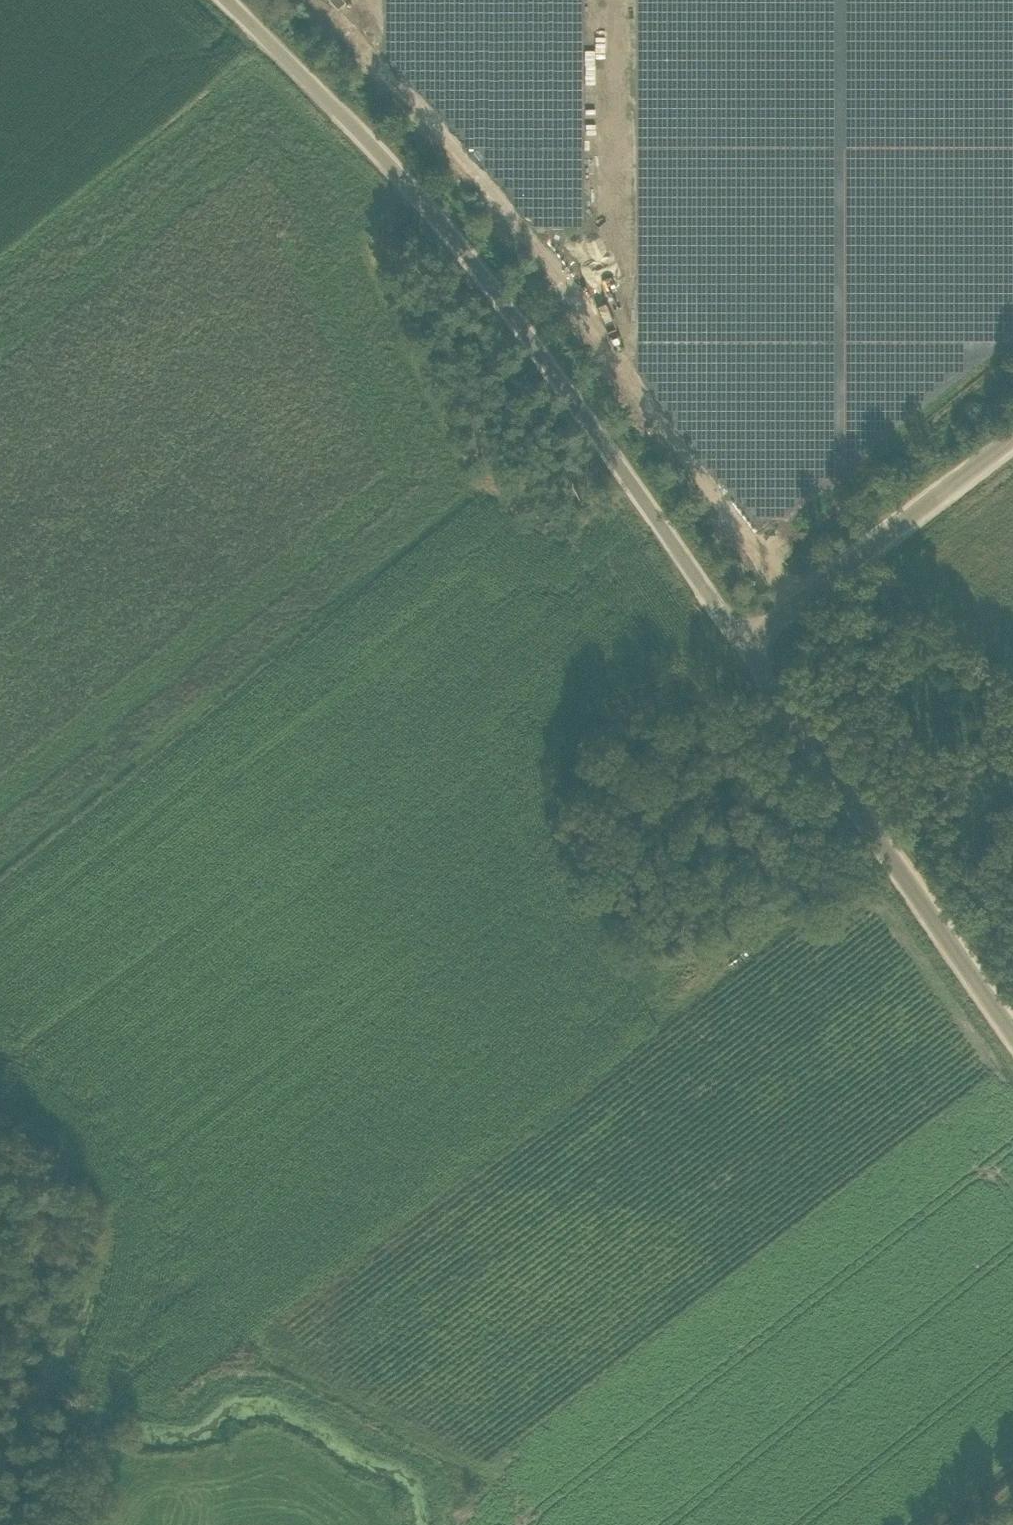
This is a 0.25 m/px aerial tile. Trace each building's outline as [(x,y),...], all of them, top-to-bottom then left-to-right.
[(338,9),(345,2),(343,0),(329,0),(338,9)]
